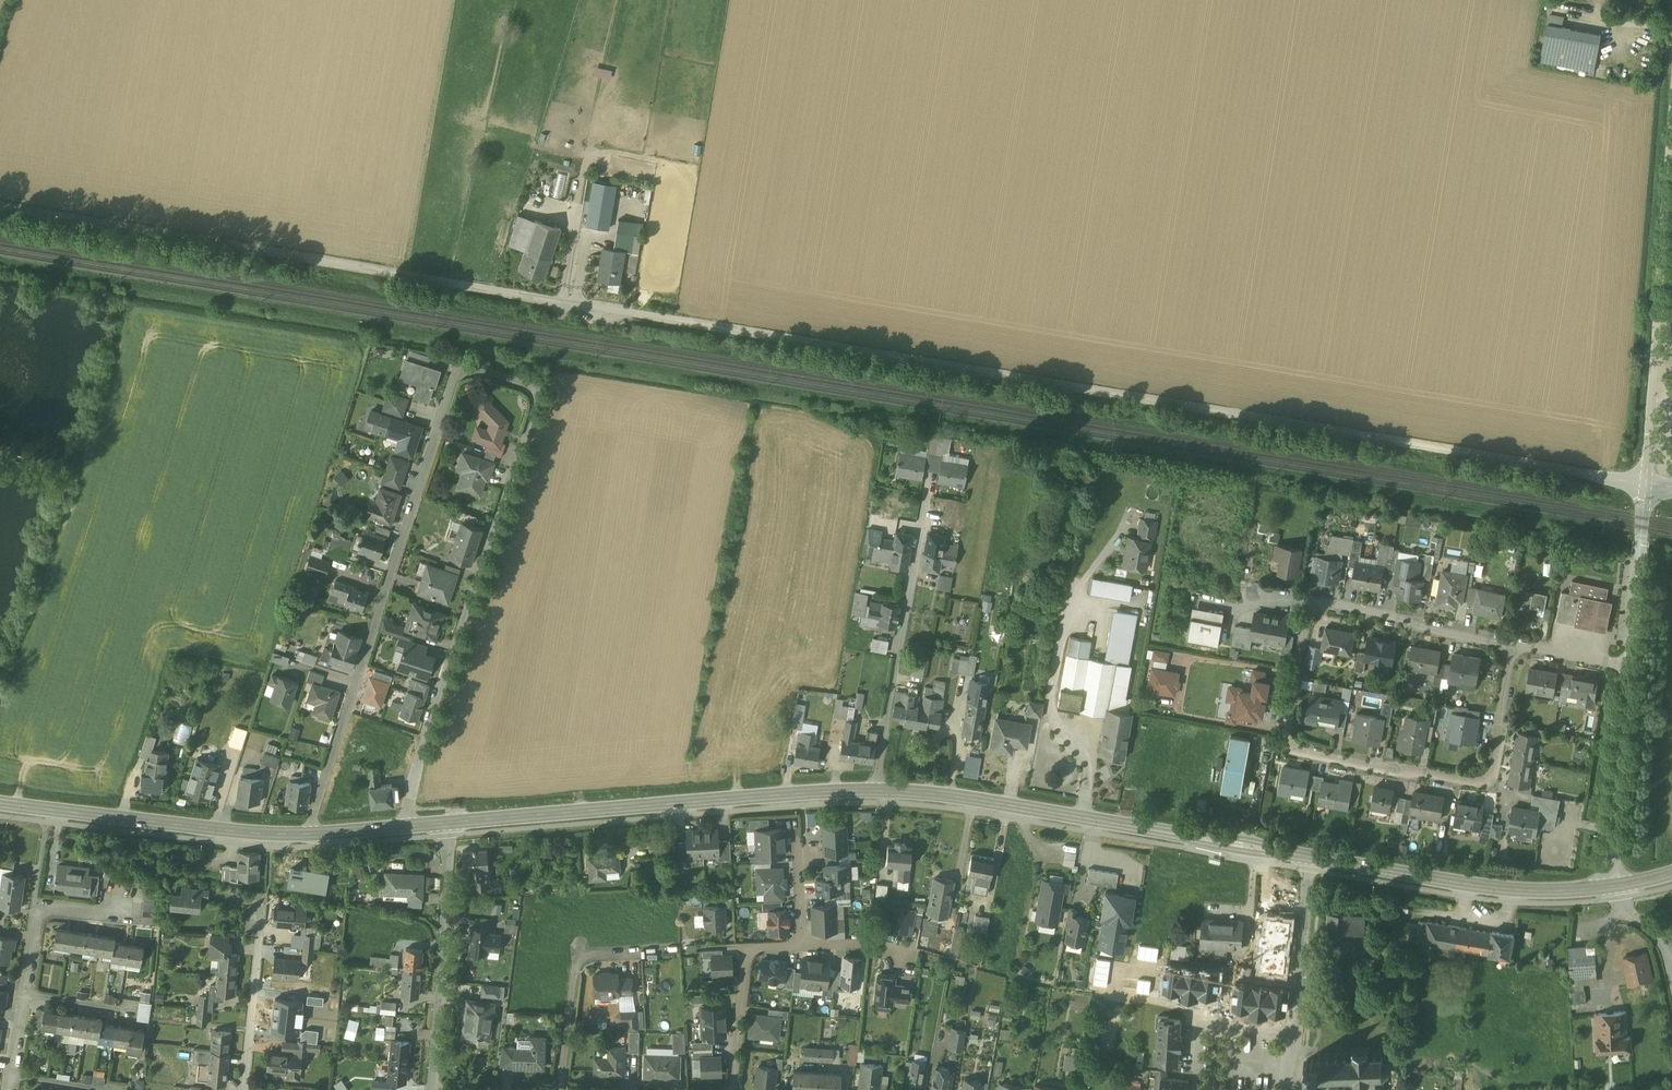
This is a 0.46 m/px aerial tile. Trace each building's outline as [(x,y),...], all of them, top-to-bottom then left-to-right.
[(1547,21),(1539,59),(1597,70),(1604,34),(1547,21)] [(556,172),(551,195),(561,197),(567,174),(556,172)] [(606,186),(588,183),(580,228),(598,231),(605,190),(606,186)] [(605,190),(598,231),(609,233),(616,192),(607,191),(605,190)] [(536,219),(520,214),(509,245),(525,250),(536,219)] [(562,228),(536,219),(525,250),(552,259),(562,228)] [(504,244),(508,229),(501,228),(498,242),(504,244)] [(635,235),(617,233),(614,250),(624,252),(631,253),(632,254),(635,235)] [(642,237),(635,235),(632,254),(631,253),(628,272),(636,273),(637,269),(642,237)] [(614,250),(604,248),(599,281),(612,283),(612,280),(618,281),(618,284),(619,284),(624,252),(614,250)] [(552,259),(525,250),(518,270),(545,279),(546,275),(552,259)] [(440,370),(406,359),(401,376),(421,383),(417,396),(415,395),(415,396),(428,400),(433,385),(435,386),(440,370)] [(408,399),(389,393),(386,401),(388,402),(405,407),(408,399)] [(507,420),(485,398),(477,406),(492,422),(489,432),(478,428),(474,438),(487,442),(499,446),(501,439),(508,420),(507,420)] [(405,407),(388,402),(386,410),(403,415),(405,407)] [(390,416),(371,410),(365,427),(385,433),(390,416)] [(422,426),(393,417),(388,431),(401,434),(396,450),(413,456),(418,438),(416,437),(419,427),(421,427),(422,426)] [(937,438),(929,436),(926,454),(929,454),(934,455),(937,438)] [(951,440),(937,438),(934,455),(940,456),(948,457),(951,440)] [(499,446),(487,442),(484,451),(501,457),(504,448),(499,446)] [(482,460),(464,454),(464,455),(468,456),(467,460),(466,460),(462,471),(465,472),(460,486),(480,493),(487,471),(490,472),(493,463),(482,460)] [(925,458),(900,454),(898,461),(897,463),(898,463),(896,474),(897,474),(897,472),(907,474),(907,476),(922,478),(925,458)] [(940,456),(934,455),(932,468),(938,469),(940,456)] [(408,463),(391,457),(387,470),(404,475),(408,463)] [(968,466),(942,461),(938,481),(954,484),(954,482),(965,484),(966,475),(967,476),(967,473),(968,466)] [(333,476),(341,486),(350,477),(341,468),(333,476)] [(404,475),(387,470),(383,482),(400,487),(404,475)] [(400,495),(381,488),(378,498),(381,499),(378,507),(370,504),(367,515),(390,523),(400,495)] [(476,516),(457,510),(454,520),(461,523),(462,522),(473,526),(476,516)] [(1400,521),(1421,525),(1422,517),(1401,513),(1400,521)] [(879,516),(871,514),(868,529),(882,531),(882,532),(883,532),(885,519),(879,518),(879,516)] [(1156,521),(1141,519),(1138,536),(1153,539),(1156,521)] [(1358,526),(1357,526),(1354,539),(1353,539),(1351,552),(1361,554),(1363,541),(1361,540),(1362,536),(1364,536),(1365,528),(1363,527),(1365,522),(1359,520),(1358,526)] [(473,526),(462,522),(461,523),(450,556),(470,563),(482,529),(473,526)] [(1273,523),(1260,522),(1259,532),(1270,533),(1270,541),(1280,542),(1281,531),(1273,531),(1273,523)] [(389,529),(377,525),(375,531),(387,535),(389,529)] [(882,531),(868,529),(866,543),(873,545),(874,545),(879,546),(879,545),(910,551),(911,551),(913,535),(896,531),(894,540),(881,538),(882,532),(882,531)] [(386,537),(364,530),(358,549),(380,556),(386,537)] [(348,551),(339,548),(343,537),(335,534),(332,542),(328,554),(346,560),(349,552),(348,551)] [(1353,539),(1336,536),(1333,549),(1351,552),(1353,539)] [(351,540),(343,537),(339,548),(348,551),(351,540)] [(945,540),(928,537),(925,553),(942,556),(944,549),(945,540)] [(1442,538),(1438,537),(1437,542),(1434,559),(1438,560),(1442,538)] [(1150,541),(1129,538),(1124,566),(1145,570),(1150,541)] [(332,542),(325,540),(322,547),(321,552),(324,553),(328,554),(332,542)] [(873,545),(866,543),(863,556),(871,557),(873,545)] [(321,552),(322,547),(314,544),(310,556),(321,560),(324,553),(321,552)] [(1394,546),(1380,544),(1376,566),(1384,567),(1383,572),(1389,573),(1390,569),(1392,557),(1394,549),(1394,546)] [(910,551),(879,545),(879,546),(874,545),(873,549),(875,549),(875,551),(878,551),(878,553),(892,555),(890,564),(908,567),(910,551)] [(1302,550),(1277,545),(1275,558),(1281,559),(1279,572),(1297,575),(1302,550)] [(958,551),(944,549),(942,556),(956,559),(958,551)] [(1361,554),(1351,552),(1348,566),(1355,567),(1356,562),(1359,563),(1361,554)] [(942,556),(925,553),(922,569),(939,572),(941,563),(942,556)] [(1342,560),(1318,555),(1314,578),(1338,583),(1342,560)] [(321,560),(310,556),(305,569),(325,576),(330,563),(321,560)] [(956,559),(942,556),(941,563),(955,566),(956,559)] [(1398,558),(1392,557),(1390,569),(1396,571),(1399,558),(1398,558)] [(1421,562),(1399,558),(1396,571),(1394,585),(1400,586),(1402,576),(1406,577),(1406,575),(1418,577),(1421,562)] [(1475,562),(1468,561),(1466,575),(1467,575),(1473,576),(1475,562)] [(1359,563),(1356,562),(1355,567),(1352,585),(1366,588),(1370,565),(1359,563)] [(1433,564),(1426,563),(1423,578),(1430,579),(1433,564)] [(456,575),(427,565),(419,591),(431,595),(431,597),(433,598),(434,596),(447,601),(456,575)] [(1376,566),(1370,565),(1366,588),(1380,590),(1383,572),(1384,567),(1376,566)] [(1466,575),(1443,571),(1437,603),(1457,607),(1458,600),(1462,601),(1462,600),(1467,575),(1466,575)] [(953,577),(940,575),(937,589),(950,591),(953,577)] [(1473,576),(1467,575),(1462,600),(1468,601),(1471,587),(1473,576)] [(1406,577),(1402,576),(1400,586),(1398,596),(1420,600),(1423,580),(1406,577)] [(1130,585),(1092,578),(1090,593),(1128,600),(1130,585)] [(308,581),(302,579),(298,591),(304,593),(308,581)] [(351,586),(336,580),(333,589),(348,595),(345,604),(363,610),(368,595),(350,588),(351,586)] [(1600,630),(1607,632),(1613,601),(1607,600),(1606,600),(1608,591),(1609,587),(1572,580),(1569,592),(1561,591),(1555,621),(1566,623),(1581,626),(1589,628),(1600,630)] [(1468,601),(1468,604),(1474,605),(1477,588),(1471,587),(1468,601)] [(1506,594),(1477,588),(1474,605),(1472,612),(1501,619),(1506,594)] [(1533,594),(1519,591),(1512,622),(1525,624),(1528,610),(1531,611),(1532,607),(1530,607),(1533,594)] [(1548,594),(1534,591),(1533,594),(1530,607),(1532,607),(1545,610),(1548,594)] [(868,594),(856,592),(852,614),(864,616),(868,594)] [(993,602),(981,600),(980,611),(991,613),(993,602)] [(900,606),(871,601),(868,617),(880,619),(879,625),(896,628),(900,606)] [(443,613),(414,603),(410,616),(418,619),(415,629),(414,632),(415,632),(435,638),(443,613)] [(1137,614),(1117,610),(1110,653),(1129,657),(1137,614)] [(1272,616),(1256,613),(1253,629),(1251,638),(1252,638),(1259,639),(1258,641),(1267,643),(1272,616)] [(1288,619),(1272,616),(1267,643),(1276,644),(1277,642),(1283,643),(1284,643),(1285,634),(1288,619)] [(1223,623),(1190,617),(1186,639),(1219,645),(1223,623)] [(400,624),(384,618),(381,629),(397,634),(400,625),(400,624)] [(415,629),(400,625),(397,634),(412,639),(415,632),(414,632),(415,629)] [(1253,629),(1236,626),(1232,645),(1250,648),(1252,638),(1251,638),(1253,629)] [(1354,633),(1326,628),(1323,648),(1350,653),(1354,633)] [(361,638),(339,630),(332,650),(324,648),(321,658),(351,668),(358,648),(361,638)] [(1285,634),(1284,643),(1283,643),(1281,654),(1290,655),(1294,636),(1285,634)] [(888,652),(890,638),(873,637),(871,650),(888,652)] [(1091,641),(1070,637),(1067,654),(1088,658),(1091,641)] [(417,643),(401,638),(398,645),(415,650),(417,643)] [(1378,662),(1382,640),(1370,638),(1367,653),(1366,660),(1378,662)] [(1382,640),(1378,662),(1391,664),(1392,655),(1395,653),(1393,651),(1395,642),(1382,640)] [(293,653),(293,643),(277,643),(276,653),(293,653)] [(415,650),(398,645),(397,648),(403,649),(402,651),(403,651),(398,667),(427,677),(434,657),(415,650)] [(1441,651),(1412,646),(1408,668),(1436,673),(1437,673),(1439,663),(1441,651)] [(1323,648),(1314,647),(1311,662),(1320,664),(1323,648)] [(1153,658),(1168,661),(1170,651),(1156,648),(1153,658)] [(318,656),(299,650),(296,659),(315,665),(318,656)] [(274,651),(272,659),(287,664),(290,656),(274,651)] [(1358,652),(1355,671),(1364,673),(1366,660),(1367,653),(1358,652)] [(1480,658),(1454,653),(1452,665),(1449,679),(1449,680),(1461,682),(1462,679),(1476,682),(1480,658)] [(1088,658),(1067,654),(1061,689),(1082,693),(1079,711),(1105,716),(1107,709),(1108,709),(1127,712),(1128,703),(1129,703),(1130,699),(1125,698),(1131,666),(1088,658)] [(927,657),(918,655),(915,677),(923,678),(927,657)] [(969,662),(953,658),(951,671),(966,674),(969,662)] [(976,663),(969,662),(966,674),(973,676),(976,663)] [(1445,664),(1439,663),(1437,673),(1436,673),(1435,676),(1442,678),(1445,664)] [(1452,665),(1445,664),(1442,678),(1447,679),(1449,679),(1452,665)] [(1558,671),(1530,666),(1525,691),(1554,697),(1556,685),(1558,672),(1558,671)] [(1178,673),(1152,669),(1148,690),(1174,695),(1178,673)] [(324,675),(310,670),(306,681),(313,683),(321,685),(324,675)] [(392,676),(375,670),(372,678),(388,683),(387,684),(389,684),(392,676)] [(1264,672),(1253,670),(1252,679),(1255,680),(1252,694),(1261,695),(1261,696),(1267,697),(1270,678),(1264,677),(1264,672)] [(1572,673),(1564,671),(1564,673),(1562,685),(1569,686),(1571,674),(1572,673)] [(296,683),(272,674),(271,678),(278,681),(273,696),(274,700),(289,705),(296,683)] [(1571,674),(1569,686),(1568,693),(1569,693),(1580,695),(1579,702),(1593,705),(1597,679),(1571,674)] [(370,677),(363,700),(380,706),(387,684),(388,683),(372,678),(370,677)] [(430,685),(411,678),(407,691),(426,697),(430,685)] [(946,683),(935,680),(932,697),(943,699),(946,683)] [(972,680),(968,702),(985,705),(989,683),(972,680)] [(1327,684),(1313,681),(1312,689),(1326,692),(1327,684)] [(313,683),(309,694),(318,697),(313,712),(331,718),(340,691),(321,685),(313,683)] [(1569,686),(1562,685),(1562,686),(1559,701),(1567,702),(1569,693),(1568,693),(1569,686)] [(933,688),(926,687),(925,696),(932,697),(933,688)] [(1242,688),(1232,687),(1230,700),(1233,701),(1231,712),(1229,712),(1227,721),(1235,722),(1237,715),(1257,718),(1261,696),(1261,695),(1252,694),(1241,692),(1242,688)] [(917,689),(910,688),(909,693),(904,724),(915,726),(918,708),(914,707),(917,689)] [(1082,693),(1061,689),(1057,707),(1079,711),(1082,693)] [(426,697),(407,691),(400,713),(418,719),(426,697)] [(909,693),(897,692),(892,722),(904,724),(909,693)] [(865,694),(858,693),(855,708),(862,709),(865,694)] [(399,705),(401,698),(395,696),(393,703),(399,705)] [(922,708),(918,708),(915,726),(926,728),(932,697),(925,696),(922,708)] [(1341,702),(1321,698),(1320,699),(1311,698),(1311,696),(1310,696),(1306,721),(1318,723),(1319,716),(1337,719),(1336,726),(1337,727),(1337,725),(1340,711),(1341,702)] [(932,697),(926,728),(938,730),(940,719),(942,718),(943,714),(941,712),(943,699),(932,697)] [(855,708),(843,706),(844,700),(837,699),(834,717),(853,720),(855,708)] [(985,705),(968,702),(962,734),(980,737),(985,705)] [(1044,705),(1029,702),(1027,716),(1041,719),(1044,705)] [(1392,704),(1386,704),(1386,703),(1383,702),(1380,717),(1384,718),(1383,724),(1389,725),(1393,704),(1392,704)] [(1468,709),(1454,707),(1453,713),(1467,715),(1468,709)] [(1108,709),(1107,709),(1105,716),(1098,753),(1124,758),(1132,713),(1127,712),(1108,709)] [(1347,712),(1340,711),(1337,725),(1345,726),(1347,712)] [(1380,717),(1357,713),(1355,723),(1358,724),(1355,740),(1379,744),(1383,724),(1384,718),(1380,717)] [(1453,713),(1451,713),(1449,725),(1452,725),(1449,740),(1476,745),(1480,718),(1467,715),(1453,713)] [(804,715),(795,714),(792,728),(802,729),(804,715)] [(1427,719),(1408,716),(1404,737),(1401,736),(1399,748),(1421,752),(1424,739),(1426,725),(1427,719)] [(1030,725),(996,720),(991,750),(1011,753),(1012,745),(1026,747),(1030,725)] [(173,740),(186,744),(191,724),(179,721),(173,740)] [(857,723),(846,721),(845,728),(855,729),(856,729),(857,723)] [(1434,726),(1426,725),(1424,739),(1431,741),(1434,726)] [(1542,729),(1527,727),(1526,733),(1538,735),(1538,736),(1540,737),(1542,729)] [(855,729),(845,728),(843,740),(853,741),(855,729)] [(299,732),(291,729),(289,737),(297,739),(299,732)] [(866,743),(859,742),(856,760),(872,763),(878,733),(868,731),(866,743)] [(1526,733),(1518,732),(1514,757),(1530,761),(1533,744),(1537,745),(1538,736),(1538,735),(1526,733)] [(816,736),(805,734),(803,746),(814,748),(816,736)] [(156,738),(148,736),(141,756),(150,759),(153,750),(156,738)] [(1226,763),(1245,766),(1249,739),(1231,736),(1226,763)] [(853,741),(843,740),(840,758),(856,760),(859,742),(853,741)] [(803,746),(798,745),(795,762),(816,766),(819,749),(814,748),(803,746)] [(147,772),(142,771),(140,788),(162,790),(164,774),(165,774),(167,751),(153,750),(152,760),(150,760),(148,759),(147,772)] [(279,756),(265,751),(261,761),(266,763),(276,766),(279,756)] [(982,758),(967,755),(963,776),(978,779),(982,758)] [(1530,761),(1514,757),(1509,783),(1516,785),(1529,787),(1529,786),(1531,777),(1527,777),(1530,761)] [(220,766),(197,758),(193,769),(201,772),(200,777),(215,782),(220,766)] [(306,764),(295,760),(291,773),(301,777),(306,764)] [(1245,766),(1226,763),(1221,790),(1235,792),(1235,793),(1237,793),(1237,792),(1240,793),(1245,766)] [(1309,771),(1283,766),(1278,793),(1291,795),(1291,791),(1305,794),(1306,788),(1309,774),(1309,771)] [(391,784),(380,785),(378,767),(367,768),(372,807),(380,806),(380,807),(385,806),(385,805),(394,804),(391,784)] [(255,770),(243,769),(242,777),(255,778),(255,770)] [(200,777),(192,774),(186,791),(197,794),(197,795),(199,796),(199,795),(209,798),(215,782),(200,777)] [(1316,775),(1309,774),(1306,788),(1313,789),(1316,775)] [(1324,777),(1316,775),(1313,789),(1321,790),(1322,783),(1323,784),(1324,777)] [(242,777),(239,777),(237,801),(259,803),(261,779),(255,778),(242,777)] [(1323,784),(1322,783),(1321,790),(1318,802),(1319,803),(1319,802),(1330,804),(1330,805),(1348,808),(1349,804),(1353,782),(1340,780),(1339,787),(1323,784)] [(309,783),(288,781),(285,805),(307,807),(309,783)] [(1353,782),(1349,804),(1357,805),(1361,783),(1353,782)] [(1529,787),(1516,785),(1515,791),(1531,794),(1532,786),(1529,786),(1529,787)] [(1394,790),(1374,787),(1371,806),(1390,810),(1394,790)] [(1428,794),(1414,792),(1412,800),(1410,814),(1410,815),(1411,815),(1411,814),(1423,816),(1422,817),(1423,817),(1424,816),(1438,819),(1438,820),(1439,820),(1443,797),(1442,797),(1442,798),(1427,796),(1428,794)] [(1559,799),(1533,794),(1532,803),(1540,805),(1558,808),(1559,799)] [(1406,798),(1398,797),(1396,811),(1403,813),(1406,799),(1406,798)] [(1412,800),(1406,799),(1403,813),(1410,814),(1412,800)] [(1485,806),(1457,801),(1453,823),(1480,827),(1481,828),(1482,822),(1485,806)] [(1527,811),(1513,809),(1514,807),(1512,807),(1508,830),(1536,835),(1537,828),(1550,830),(1555,826),(1558,808),(1540,805),(1539,812),(1528,810),(1527,811)] [(807,825),(818,824),(817,811),(806,811),(807,825)] [(1396,811),(1394,821),(1401,823),(1403,813),(1396,811)] [(769,819),(749,820),(749,831),(756,831),(756,830),(769,830),(769,819)] [(1492,824),(1482,822),(1481,828),(1480,827),(1479,835),(1490,837),(1492,824)] [(1502,826),(1492,824),(1490,837),(1500,839),(1502,826)] [(822,828),(823,841),(847,840),(846,827),(822,828)] [(769,830),(756,830),(756,831),(757,843),(785,842),(784,838),(783,838),(783,829),(769,830)] [(700,830),(689,831),(689,833),(687,833),(688,857),(703,856),(702,833),(700,833),(700,830)] [(715,830),(704,830),(704,832),(702,833),(703,856),(718,856),(719,856),(718,841),(717,832),(715,832),(715,830)] [(730,840),(718,841),(719,856),(718,856),(718,860),(731,860),(730,840)] [(823,841),(824,854),(847,853),(847,840),(823,841)] [(785,842),(757,843),(757,856),(758,856),(770,856),(784,855),(784,846),(785,846),(785,842)] [(905,843),(895,842),(895,846),(888,845),(886,864),(899,866),(898,880),(908,881),(909,867),(910,867),(912,848),(905,847),(905,843)] [(1074,866),(1078,846),(1067,844),(1063,863),(1074,866)] [(486,849),(463,850),(464,869),(465,869),(487,868),(486,849)] [(260,853),(239,851),(238,867),(238,877),(259,879),(260,853)] [(618,855),(590,858),(592,879),(605,877),(605,871),(619,870),(618,855)] [(994,859),(971,855),(968,875),(974,876),(971,892),(988,895),(994,859)] [(0,859),(0,866),(14,869),(15,861),(0,859)] [(354,866),(356,877),(366,875),(364,864),(354,866)] [(113,867),(107,865),(104,877),(110,878),(113,867)] [(238,867),(231,867),(231,865),(223,865),(222,878),(238,882),(238,877),(238,867)] [(849,865),(825,867),(826,876),(825,876),(825,879),(825,880),(841,879),(850,879),(849,865)] [(89,869),(58,866),(57,875),(56,875),(55,879),(67,880),(66,891),(98,894),(99,877),(88,876),(89,869)] [(119,869),(113,867),(110,878),(115,880),(119,869)] [(328,871),(305,867),(302,883),(325,887),(328,871)] [(487,868),(465,869),(466,881),(473,887),(473,888),(488,886),(487,868)] [(125,871),(119,869),(115,880),(121,882),(125,871)] [(781,869),(757,870),(758,889),(765,889),(766,891),(782,891),(781,869)] [(1118,874),(1089,869),(1087,883),(1116,888),(1118,874)] [(130,873),(125,871),(121,882),(127,884),(130,873)] [(25,876),(4,873),(2,888),(23,891),(25,876)] [(136,874),(130,873),(127,884),(133,885),(136,874)] [(423,874),(386,873),(385,892),(409,893),(409,897),(421,898),(423,874)] [(136,874),(133,885),(138,887),(141,876),(136,874)] [(427,887),(440,886),(440,875),(427,876),(427,887)] [(147,878),(141,876),(138,887),(144,889),(147,878)] [(954,882),(934,878),(928,913),(929,913),(928,918),(924,918),(923,926),(926,926),(925,933),(935,935),(937,924),(939,915),(947,917),(954,882)] [(841,879),(825,880),(825,879),(816,880),(816,884),(817,884),(818,893),(841,892),(841,879)] [(1065,884),(1043,880),(1035,921),(1057,925),(1063,892),(1065,884)] [(888,886),(877,885),(876,897),(887,898),(888,886)] [(181,894),(172,893),(170,907),(180,908),(181,905),(200,907),(201,897),(208,898),(209,890),(182,887),(181,894)] [(2,888),(0,898),(0,901),(0,905),(20,908),(23,891),(2,888)] [(782,891),(766,891),(766,900),(783,899),(782,891)] [(1134,898),(1106,893),(1101,919),(1104,919),(1128,923),(1130,923),(1134,898)] [(421,898),(409,897),(408,905),(421,905),(421,898)] [(719,906),(705,907),(705,913),(704,914),(704,920),(705,920),(706,927),(725,926),(724,906),(733,906),(733,897),(719,898),(719,906)] [(469,900),(457,899),(456,910),(468,911),(469,900)] [(782,901),(762,902),(762,911),(769,911),(769,910),(782,910),(782,901)] [(306,904),(298,903),(297,909),(295,924),(303,926),(306,904)] [(297,909),(276,906),(274,923),(295,926),(295,924),(297,909)] [(827,906),(813,907),(813,919),(835,919),(835,906),(827,906)] [(898,933),(912,935),(917,910),(903,907),(898,933)] [(1077,910),(1069,908),(1065,927),(1068,928),(1070,915),(1075,916),(1077,910)] [(782,910),(769,910),(769,911),(770,918),(768,918),(768,926),(770,926),(770,934),(788,934),(787,925),(788,925),(788,917),(787,917),(787,910),(782,910)] [(1365,916),(1327,913),(1325,950),(1341,951),(1340,953),(1354,953),(1355,931),(1364,932),(1365,916)] [(989,918),(975,915),(973,929),(986,932),(989,918)] [(1075,916),(1070,915),(1068,928),(1065,942),(1083,945),(1085,937),(1087,935),(1088,929),(1087,926),(1088,919),(1075,916)] [(516,919),(508,918),(507,923),(506,923),(505,932),(517,933),(518,924),(516,924),(516,919)] [(835,919),(813,919),(814,932),(828,932),(836,931),(835,919)] [(1128,923),(1104,919),(1099,947),(1123,951),(1128,923)] [(1243,922),(1203,920),(1202,947),(1241,950),(1243,922)] [(1213,1009),(1287,1017),(1296,925),(1257,921),(1254,951),(1244,950),(1241,980),(1231,979),(1232,963),(1173,957),(1171,972),(1216,976),(1213,1009)] [(1492,932),(1427,922),(1419,921),(1418,925),(1415,942),(1442,947),(1441,953),(1448,954),(1449,948),(1464,950),(1488,954),(1492,932)] [(1418,925),(1407,923),(1404,941),(1415,942),(1418,925)] [(313,926),(303,926),(303,935),(306,935),(316,936),(314,949),(319,950),(322,925),(313,924),(313,926)] [(489,927),(472,926),(472,927),(470,927),(469,936),(471,936),(469,952),(479,953),(479,951),(488,952),(488,949),(500,950),(501,934),(488,932),(489,927)] [(72,930),(58,928),(57,928),(55,945),(55,944),(70,947),(72,930)] [(963,929),(957,928),(954,944),(960,945),(963,929)] [(86,933),(72,930),(70,947),(84,949),(86,933)] [(1514,934),(1492,931),(1492,932),(1488,954),(1498,956),(1497,962),(1509,963),(1509,958),(1510,958),(1514,934)] [(101,935),(86,933),(84,949),(98,951),(101,935)] [(229,936),(212,934),(210,952),(221,953),(219,973),(236,975),(238,954),(230,954),(231,943),(228,943),(229,936)] [(115,937),(101,935),(98,951),(112,953),(114,942),(115,937)] [(316,936),(306,935),(304,948),(314,949),(316,936)] [(9,962),(11,948),(14,949),(16,939),(0,936),(0,961),(9,962)] [(128,944),(114,942),(112,953),(112,958),(126,960),(128,944)] [(143,947),(128,944),(126,960),(140,963),(142,956),(143,956),(143,954),(142,954),(143,946),(143,947)] [(1173,952),(1186,953),(1186,945),(1174,944),(1173,952)] [(1594,945),(1568,947),(1571,977),(1597,975),(1594,945)] [(304,948),(303,961),(313,962),(314,949),(304,948)] [(1464,950),(1449,948),(1448,954),(1447,958),(1463,960),(1464,950)] [(423,950),(406,949),(404,968),(421,970),(423,950)] [(1548,961),(1548,951),(1540,951),(1540,960),(1548,961)] [(1645,953),(1623,958),(1629,985),(1652,980),(1645,953)] [(399,955),(390,955),(390,959),(371,957),(370,965),(385,966),(398,967),(399,955)] [(723,956),(712,957),(713,974),(732,973),(731,956),(723,956)] [(861,959),(844,957),(842,971),(841,983),(844,984),(858,985),(861,959)] [(300,960),(275,958),(273,977),(299,979),(300,960)] [(812,959),(803,958),(801,972),(800,985),(813,986),(816,958),(813,958),(812,959)] [(829,961),(820,960),(819,959),(816,958),(813,986),(826,987),(828,975),(829,961)] [(786,962),(779,962),(779,961),(771,960),(771,961),(762,960),(760,977),(769,978),(769,980),(777,981),(777,979),(784,980),(785,967),(786,962)] [(795,968),(785,967),(784,980),(783,982),(794,983),(795,971),(795,968)] [(404,968),(401,995),(418,997),(421,970),(404,968)] [(842,971),(835,970),(834,975),(833,989),(844,990),(844,984),(841,983),(842,971)] [(801,972),(795,971),(794,983),(793,991),(800,991),(800,985),(801,972)] [(602,974),(595,974),(595,995),(618,994),(618,993),(618,979),(617,973),(609,974),(609,972),(602,972),(602,974)] [(236,975),(219,973),(217,987),(217,993),(224,994),(234,994),(236,975)] [(834,975),(828,975),(826,987),(825,994),(832,995),(833,989),(834,975)] [(895,977),(878,975),(875,1001),(892,1003),(893,999),(909,1001),(911,986),(894,984),(895,977)] [(632,978),(618,979),(618,993),(632,993),(632,978)] [(500,986),(483,985),(482,996),(500,997),(500,986)] [(1210,995),(1210,986),(1192,985),(1192,995),(1210,995)] [(217,987),(210,986),(209,998),(210,998),(209,1011),(213,1012),(214,1000),(224,1001),(224,994),(217,993),(217,987)] [(1572,992),(1570,992),(1571,1004),(1586,1003),(1585,990),(1572,992)] [(141,1000),(151,1000),(151,991),(141,991),(141,1000)] [(114,1002),(115,994),(106,993),(105,1001),(114,1002)] [(710,994),(690,995),(691,1002),(710,1002),(710,994)] [(135,1005),(136,999),(121,997),(120,1003),(135,1005)] [(209,998),(200,997),(199,1010),(209,1011),(210,998),(209,998)] [(495,1003),(468,999),(463,1037),(477,1039),(477,1040),(479,1040),(479,1039),(489,1041),(495,1003)] [(151,1003),(139,1001),(136,1020),(148,1021),(151,1003)] [(397,1003),(381,1002),(380,1013),(395,1014),(397,1003)] [(295,1008),(274,1005),(272,1023),(293,1026),(295,1008)] [(724,1005),(701,1006),(702,1022),(726,1021),(726,1017),(724,1016),(724,1005)] [(789,1010),(769,1008),(768,1016),(780,1017),(788,1018),(789,1010)] [(44,1010),(37,1009),(34,1025),(42,1026),(44,1010)] [(972,1009),(971,1016),(980,1017),(981,1010),(972,1009)] [(59,1012),(45,1010),(44,1010),(42,1026),(42,1027),(42,1026),(56,1029),(59,1012)] [(209,1011),(199,1010),(197,1023),(207,1024),(209,1011)] [(636,1010),(621,1011),(617,1015),(617,1021),(627,1021),(627,1029),(637,1028),(636,1010)] [(507,1020),(515,1021),(515,1011),(507,1011),(507,1020)] [(1626,1011),(1594,1014),(1598,1052),(1632,1049),(1631,1036),(1627,1036),(1626,1011)] [(73,1015),(59,1012),(56,1029),(71,1031),(73,1015)] [(768,1016),(753,1014),(751,1035),(778,1038),(780,1017),(768,1016)] [(87,1017),(73,1015),(71,1031),(85,1033),(87,1017)] [(394,1016),(380,1015),(379,1022),(393,1024),(394,1016)] [(1158,1041),(1182,1042),(1182,1036),(1180,1036),(1181,1020),(1168,1020),(1168,1017),(1157,1016),(1156,1029),(1159,1029),(1158,1041)] [(101,1019),(87,1017),(85,1033),(99,1035),(100,1024),(101,1019)] [(356,1022),(349,1020),(345,1037),(351,1039),(356,1022)] [(726,1021),(702,1022),(702,1037),(725,1036),(725,1025),(726,1024),(726,1021)] [(115,1026),(100,1024),(99,1035),(98,1039),(113,1042),(115,1026)] [(395,1037),(396,1026),(385,1025),(385,1027),(384,1036),(395,1037)] [(129,1028),(115,1026),(113,1042),(127,1044),(129,1037),(130,1035),(129,1035),(130,1028),(129,1027),(129,1028)] [(384,1036),(385,1027),(378,1027),(377,1037),(384,1037),(384,1036)] [(144,1030),(130,1028),(129,1035),(130,1035),(129,1037),(127,1044),(126,1049),(140,1052),(144,1030)] [(309,1029),(299,1028),(298,1041),(308,1042),(309,1029)] [(966,1030),(952,1028),(948,1047),(962,1050),(966,1030)] [(231,1032),(213,1030),(211,1050),(229,1052),(231,1032)] [(639,1031),(630,1031),(629,1051),(639,1052),(639,1031)] [(972,1031),(970,1039),(978,1041),(980,1033),(972,1031)] [(684,1032),(672,1032),(673,1053),(685,1052),(684,1032)] [(532,1046),(515,1046),(515,1063),(515,1066),(544,1067),(544,1036),(532,1036),(532,1046)] [(76,1041),(69,1040),(67,1053),(74,1054),(76,1041)] [(308,1042),(298,1041),(296,1054),(307,1056),(308,1042)] [(409,1042),(392,1041),(390,1060),(407,1062),(409,1042)] [(712,1041),(693,1042),(693,1049),(712,1048),(712,1041)] [(1182,1042),(1158,1041),(1158,1052),(1155,1052),(1155,1056),(1157,1057),(1157,1061),(1161,1061),(1161,1064),(1165,1064),(1166,1061),(1178,1062),(1179,1048),(1182,1048),(1182,1042)] [(515,1046),(504,1046),(501,1063),(515,1063),(515,1046)] [(625,1047),(611,1047),(611,1058),(594,1057),(594,1074),(624,1075),(625,1047)] [(819,1048),(805,1047),(804,1058),(818,1059),(819,1048)] [(1081,1049),(1072,1047),(1070,1056),(1080,1057),(1081,1049)] [(833,1049),(819,1048),(818,1059),(832,1060),(833,1049)] [(1368,1055),(1368,1052),(1370,1050),(1368,1048),(1366,1050),(1354,1050),(1353,1049),(1351,1051),(1353,1052),(1353,1055),(1347,1056),(1346,1053),(1344,1053),(1344,1056),(1338,1056),(1338,1054),(1336,1054),(1336,1056),(1329,1056),(1329,1054),(1327,1054),(1327,1056),(1321,1057),(1321,1054),(1319,1054),(1319,1057),(1317,1057),(1317,1058),(1316,1058),(1316,1061),(1315,1061),(1315,1060),(1314,1058),(1311,1059),(1310,1060),(1310,1061),(1309,1061),(1309,1059),(1307,1059),(1307,1061),(1306,1061),(1306,1062),(1303,1062),(1304,1064),(1306,1064),(1306,1072),(1304,1072),(1304,1074),(1306,1073),(1306,1075),(1307,1075),(1308,1077),(1310,1077),(1309,1075),(1310,1075),(1312,1077),(1314,1077),(1316,1075),(1316,1074),(1317,1074),(1317,1076),(1318,1076),(1318,1078),(1319,1078),(1320,1082),(1322,1082),(1322,1079),(1328,1079),(1328,1081),(1330,1081),(1330,1079),(1337,1079),(1337,1081),(1339,1081),(1339,1079),(1345,1079),(1345,1081),(1347,1081),(1347,1077),(1354,1076),(1354,1080),(1353,1082),(1354,1083),(1356,1081),(1367,1081),(1368,1081),(1368,1089),(1384,1089),(1384,1086),(1383,1077),(1385,1076),(1384,1074),(1388,1070),(1390,1070),(1391,1068),(1389,1068),(1389,1062),(1391,1060),(1390,1059),(1388,1059),(1383,1055),(1384,1053),(1382,1052),(1381,1055),(1376,1055),(1376,1053),(1374,1053),(1374,1055),(1368,1055)] [(229,1052),(211,1050),(210,1065),(209,1070),(227,1072),(229,1052)] [(858,1050),(849,1050),(847,1063),(856,1064),(858,1050)] [(293,1054),(270,1051),(268,1070),(288,1073),(287,1079),(298,1080),(301,1058),(295,1057),(293,1054)] [(679,1056),(647,1055),(646,1065),(645,1065),(645,1076),(678,1078),(679,1056)] [(1070,1056),(1065,1055),(1063,1069),(1078,1071),(1080,1057),(1070,1056)] [(713,1057),(701,1057),(701,1058),(702,1075),(721,1074),(720,1057),(713,1057)] [(927,1060),(913,1057),(907,1089),(922,1089),(927,1060)] [(407,1062),(390,1060),(388,1081),(406,1082),(407,1062)] [(993,1072),(1000,1074),(1003,1061),(997,1060),(993,1072)] [(861,1062),(858,1089),(879,1089),(882,1064),(861,1062)] [(227,1072),(209,1070),(210,1065),(199,1064),(198,1081),(226,1084),(227,1072)] [(776,1068),(758,1066),(756,1086),(773,1087),(776,1068)] [(938,1069),(938,1070),(936,1069),(932,1089),(948,1089),(952,1072),(949,1072),(950,1071),(947,1067),(942,1066),(938,1069)] [(794,1070),(792,1089),(810,1089),(816,1089),(817,1072),(794,1070)] [(817,1072),(816,1089),(840,1089),(841,1074),(817,1072)] [(105,1077),(93,1075),(92,1084),(104,1086),(105,1077)] [(1161,1077),(1160,1089),(1188,1089),(1189,1080),(1161,1077)] [(965,1079),(962,1089),(980,1089),(981,1083),(965,1079)] [(373,1081),(372,1089),(390,1089),(391,1083),(373,1081)]
